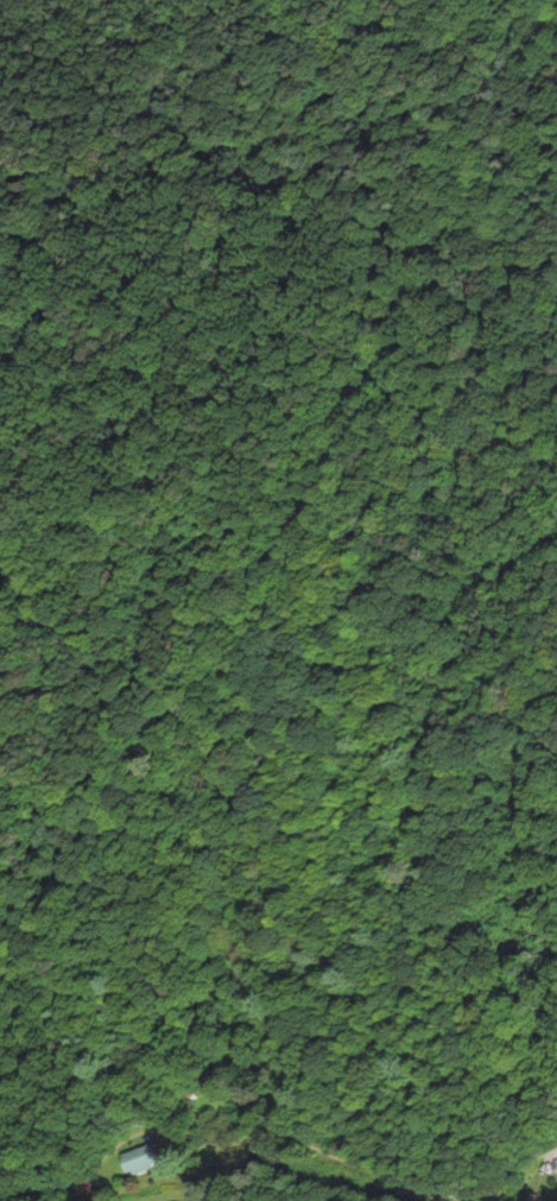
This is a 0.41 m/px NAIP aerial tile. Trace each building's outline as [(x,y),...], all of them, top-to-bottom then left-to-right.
[(137,1176),(169,1161),(159,1140),(127,1155),(137,1176)] [(83,1175),(88,1194),(103,1189),(98,1171),(83,1175)] [(547,1182),(535,1175),(525,1193),(536,1199),(547,1182)]
